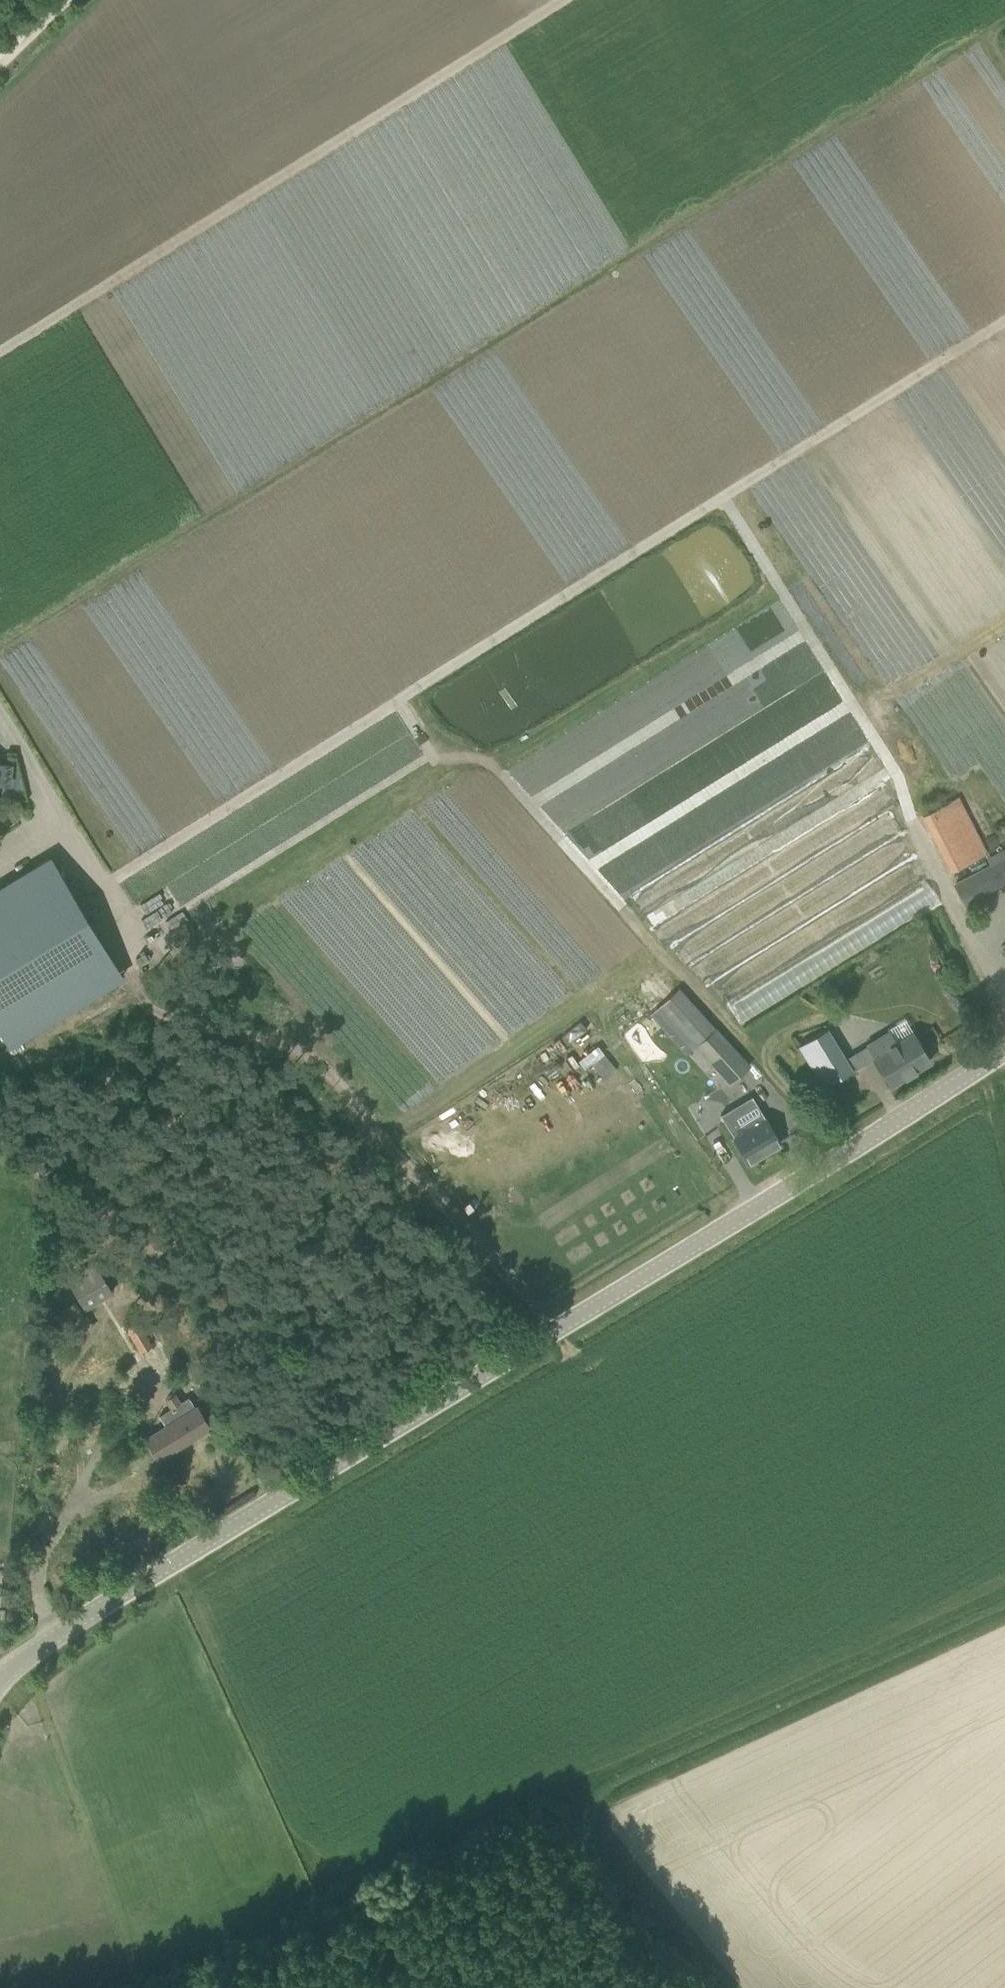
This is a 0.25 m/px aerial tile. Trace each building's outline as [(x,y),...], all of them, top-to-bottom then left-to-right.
[(11,766),(11,765),(0,764),(0,784),(10,785),(11,766)] [(988,852),(959,797),(922,815),(950,870),(988,852)] [(957,883),(955,884),(965,902),(1004,881),(1004,850),(991,857),(994,864),(957,883)] [(51,857),(0,888),(0,981),(92,926),(51,857)] [(716,1028),(716,1029),(706,1018),(687,1035),(697,1046),(730,1083),(750,1066),(716,1028)] [(853,1069),(843,1052),(829,1028),(800,1045),(824,1086),(853,1069)] [(890,1031),(868,1044),(891,1084),(931,1061),(914,1033),(897,1043),(890,1031)] [(730,1129),(749,1161),(780,1143),(761,1111),(744,1120),(735,1106),(722,1114),(730,1129)] [(95,1262),(67,1279),(85,1309),(113,1292),(95,1262)] [(126,1326),(141,1351),(152,1344),(137,1319),(126,1326)] [(160,1458),(210,1427),(196,1406),(195,1407),(189,1396),(180,1402),(175,1396),(169,1399),(173,1406),(160,1415),(166,1426),(147,1438),(160,1458)]
